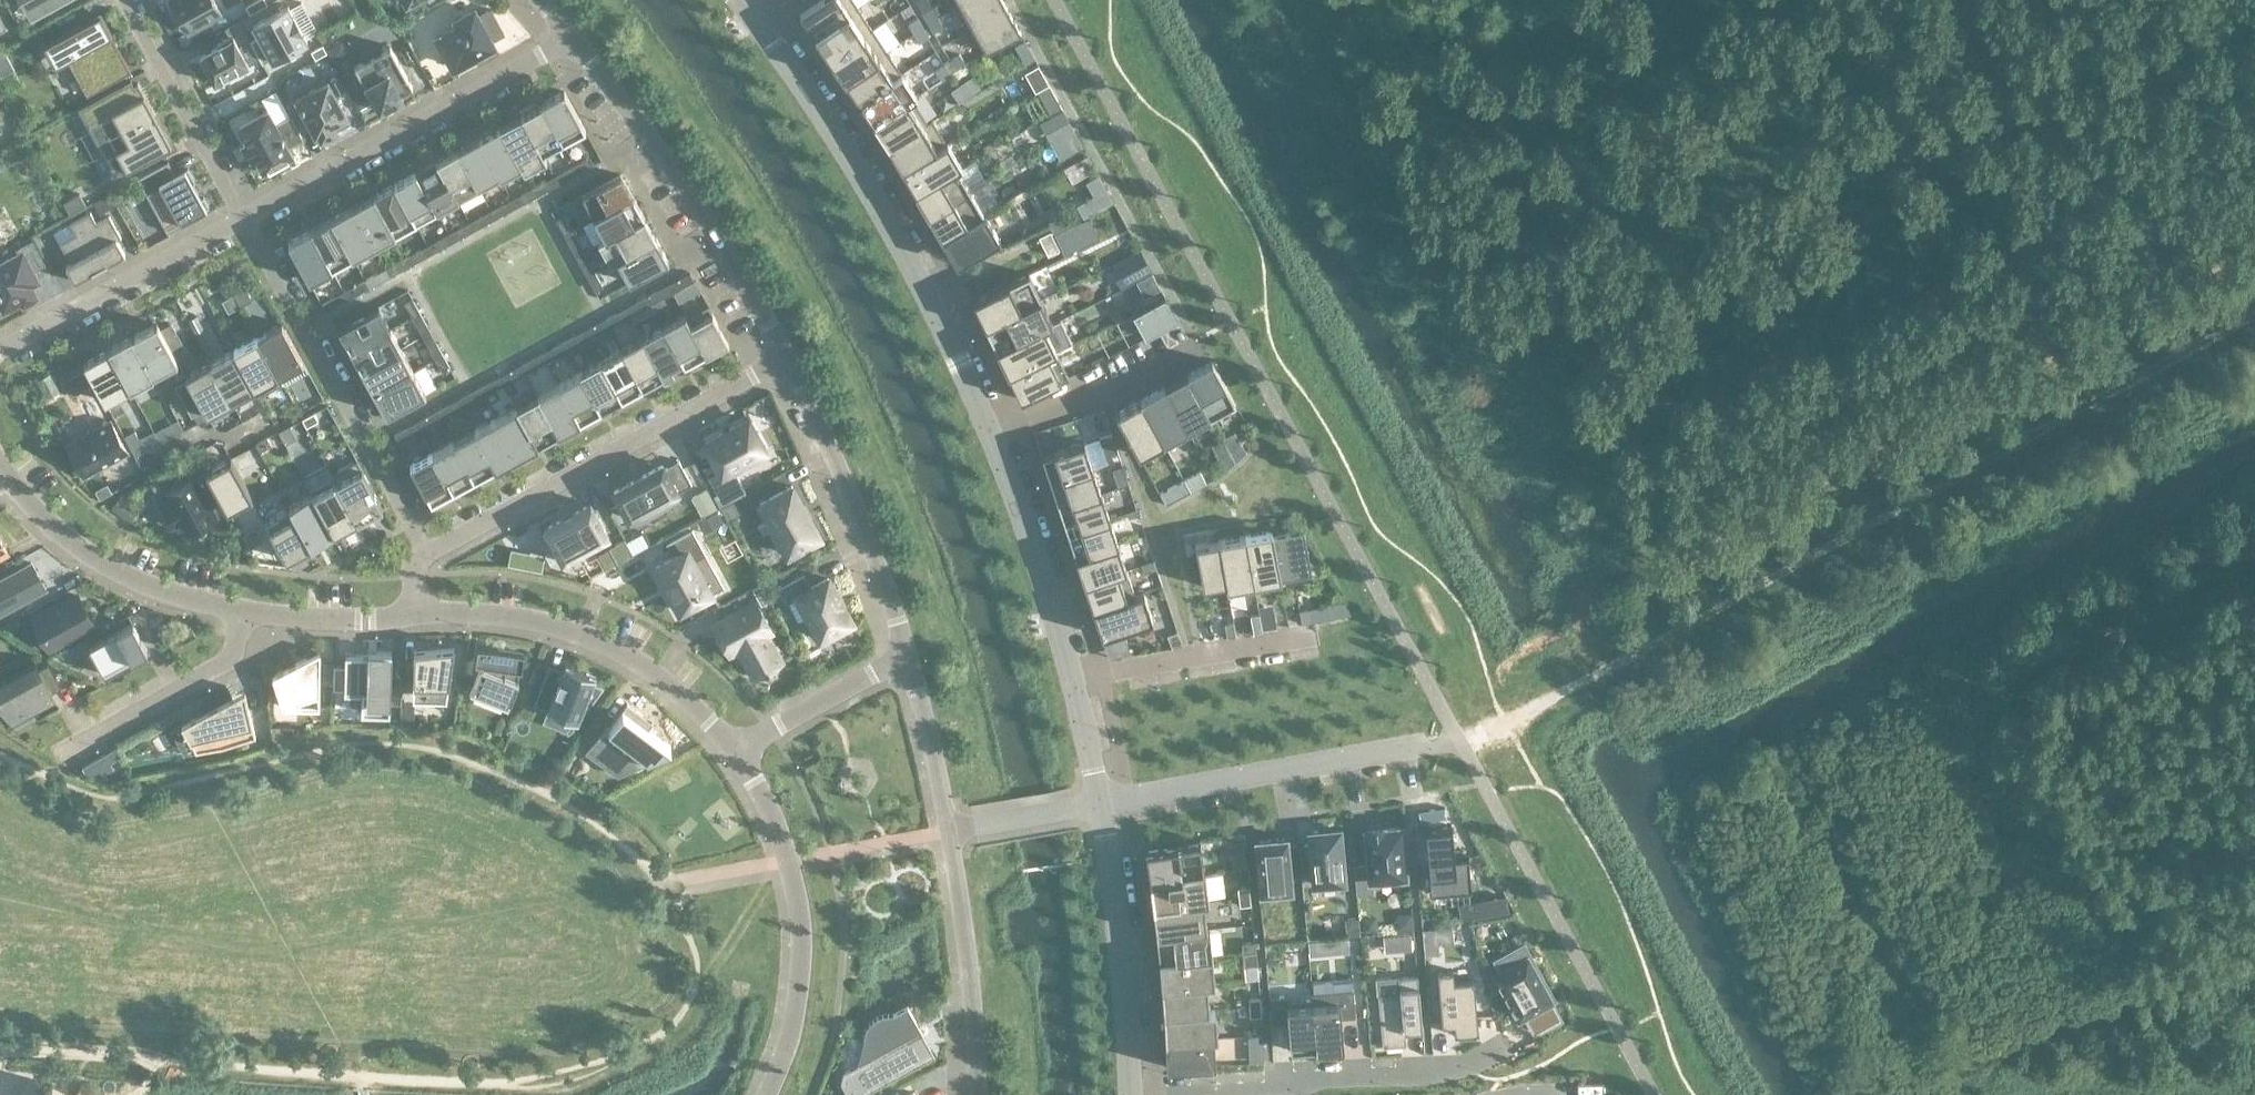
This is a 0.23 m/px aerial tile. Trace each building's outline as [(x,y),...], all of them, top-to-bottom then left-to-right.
[(41,13),(64,0),(34,0),(41,13)] [(168,1),(185,32),(221,13),(214,0),(170,0),(168,1)] [(249,13),(267,4),(265,0),(256,0),(245,6),(249,13)] [(857,6),(853,0),(816,0),(799,11),(814,34),(857,6)] [(1007,9),(1002,0),(967,0),(959,4),(958,3),(954,6),(968,31),(972,29),(972,28),(1007,9)] [(259,36),(249,41),(259,59),(276,50),(279,55),(306,40),(287,5),(253,24),(259,36)] [(829,57),(871,28),(857,6),(814,34),(829,57)] [(932,7),(922,12),(927,22),(937,17),(932,7)] [(473,10),(456,19),(459,25),(437,37),(439,39),(435,42),(443,57),(447,55),(453,66),(465,60),(467,59),(472,56),(475,55),(474,55),(492,45),(490,41),(503,34),(490,8),(476,16),(473,10)] [(985,52),(1020,33),(1007,9),(972,28),(972,29),(985,52)] [(81,22),(55,36),(56,38),(43,45),(55,66),(67,59),(86,94),(86,95),(131,71),(111,35),(113,35),(100,12),(93,16),(94,17),(82,24),(81,22)] [(917,17),(908,23),(913,32),(923,27),(917,17)] [(937,17),(927,22),(932,32),(942,26),(937,17)] [(199,56),(214,83),(248,65),(238,46),(248,40),(238,21),(226,27),(231,36),(216,44),(217,46),(199,56)] [(923,27),(913,32),(918,42),(928,37),(923,27)] [(843,79),(882,54),(882,55),(887,52),(871,28),(829,57),(843,79)] [(1023,38),(1012,44),(1023,64),(1034,58),(1023,38)] [(321,44),(309,51),(314,59),(325,52),(321,44)] [(362,61),(354,65),(377,108),(379,106),(379,107),(400,95),(399,93),(412,86),(389,46),(381,50),(379,47),(360,57),(362,61)] [(0,54),(0,70),(3,75),(16,69),(6,50),(0,54)] [(882,54),(843,79),(858,101),(896,76),(882,55),(882,54)] [(959,54),(950,60),(955,69),(965,63),(959,54)] [(944,63),(935,70),(942,79),(951,72),(944,63)] [(1037,64),(1023,72),(1034,92),(1048,84),(1037,64)] [(972,75),(958,84),(965,96),(979,87),(972,75)] [(873,124),(911,99),(896,76),(858,101),(873,124)] [(77,107),(115,175),(171,145),(137,83),(133,85),(130,79),(77,107)] [(346,117),(347,117),(327,81),(295,99),(315,134),(317,133),(321,139),(337,130),(336,129),(349,122),(346,117)] [(1057,100),(1048,85),(1037,91),(1045,107),(1057,100)] [(541,103),(563,142),(585,130),(563,91),(541,103)] [(888,146),(927,123),(911,99),(873,124),(888,146)] [(541,154),(542,154),(563,142),(541,103),(520,115),(541,154)] [(292,154),(287,146),(302,138),(290,117),(276,125),(267,109),(238,125),(263,170),(292,154)] [(1061,109),(1047,117),(1059,138),(1073,130),(1061,109)] [(541,154),(520,115),(499,126),(520,165),(520,166),(524,173),(546,161),(542,154),(541,154)] [(901,169),(945,143),(932,120),(927,123),(888,146),(901,169)] [(499,177),(520,166),(520,165),(499,126),(478,138),(499,177)] [(1073,132),(1059,139),(1067,154),(1081,147),(1073,132)] [(477,186),(478,186),(497,175),(499,177),(478,138),(457,149),(477,186)] [(957,168),(961,166),(960,165),(947,142),(945,143),(901,169),(914,192),(957,168)] [(479,188),(478,186),(477,186),(457,149),(436,161),(457,200),(479,188)] [(586,158),(574,164),(579,172),(591,166),(586,158)] [(174,174),(167,161),(137,178),(166,231),(206,209),(206,208),(208,207),(203,197),(200,198),(192,183),(194,182),(187,168),(185,169),(184,169),(174,174)] [(436,161),(415,172),(436,211),(457,200),(436,161)] [(574,164),(563,171),(567,179),(579,172),(574,164)] [(957,168),(914,192),(928,215),(970,191),(957,168)] [(415,172),(394,183),(415,223),(436,211),(415,172)] [(593,217),(613,207),(632,196),(620,173),(581,195),(593,217)] [(544,181),(532,187),(537,195),(549,189),(544,181)] [(394,234),(415,223),(394,183),(373,195),(394,234)] [(532,187),(521,194),(525,202),(537,195),(532,187)] [(983,214),(970,191),(928,215),(941,238),(983,214)] [(79,194),(63,202),(70,214),(85,205),(79,194)] [(109,194),(94,203),(100,214),(115,206),(109,194)] [(373,246),(394,234),(373,195),(352,206),(373,246)] [(632,196),(613,207),(593,217),(604,238),(605,238),(644,217),(632,196)] [(502,204),(490,210),(495,218),(506,212),(502,204)] [(352,257),(373,246),(352,206),(341,212),(331,218),(352,257)] [(490,210),(478,217),(483,225),(495,218),(490,210)] [(74,281),(107,263),(124,253),(117,240),(121,237),(109,216),(96,223),(90,212),(69,223),(75,234),(59,243),(70,263),(65,265),(74,281)] [(941,238),(956,264),(984,247),(986,251),(998,243),(996,240),(999,239),(984,213),(983,214),(941,238)] [(1062,213),(1048,220),(1053,231),(1067,224),(1062,213)] [(655,238),(644,217),(605,238),(604,238),(597,242),(609,264),(616,260),(616,259),(655,238)] [(331,269),(352,257),(331,218),(310,229),(331,269)] [(1069,226),(1054,232),(1063,252),(1078,245),(1069,226)] [(460,227),(448,233),(453,241),(464,235),(460,227)] [(309,281),(331,269),(310,229),(287,242),(309,281)] [(571,229),(563,234),(570,246),(578,241),(571,229)] [(1050,230),(1038,236),(1047,255),(1059,249),(1050,230)] [(448,233),(436,240),(441,248),(453,241),(448,233)] [(616,259),(616,260),(628,282),(668,260),(655,238),(616,259)] [(1139,249),(1108,266),(1121,289),(1151,272),(1152,272),(1139,249)] [(418,250),(406,256),(411,264),(422,258),(418,250)] [(23,301),(34,295),(30,286),(38,282),(22,252),(0,264),(0,306),(3,312),(23,301)] [(406,256),(394,263),(399,271),(411,264),(406,256)] [(588,259),(580,264),(586,276),(594,271),(588,259)] [(594,271),(586,276),(593,287),(601,283),(594,271)] [(690,272),(678,279),(682,287),(694,280),(690,272)] [(1151,272),(1135,281),(1144,296),(1159,288),(1151,272)] [(376,273),(364,279),(368,287),(380,281),(376,273)] [(1028,273),(972,301),(984,326),(1040,299),(1028,273)] [(364,279),(352,286),(357,294),(368,287),(364,279)] [(245,288),(233,294),(240,306),(251,300),(245,288)] [(646,296),(651,304),(663,297),(658,289),(646,296)] [(233,294),(222,301),(228,312),(240,306),(233,294)] [(333,296),(321,303),(325,311),(337,304),(333,296)] [(635,302),(639,310),(651,304),(646,296),(635,302)] [(1164,296),(1132,313),(1141,328),(1145,336),(1177,319),(1164,296)] [(1040,299),(984,326),(996,350),(1044,327),(1052,323),(1040,299)] [(413,300),(405,305),(412,317),(420,312),(413,300)] [(707,304),(686,316),(685,316),(705,353),(728,341),(707,304)] [(377,306),(338,328),(345,340),(351,337),(356,346),(350,349),(350,350),(390,329),(377,306)] [(420,312),(412,317),(418,328),(426,324),(420,312)] [(604,319),(609,327),(621,320),(616,312),(604,319)] [(663,326),(684,365),(705,353),(685,316),(686,316),(685,314),(663,326)] [(196,316),(189,320),(196,334),(204,330),(196,316)] [(593,325),(597,333),(609,327),(604,319),(593,325)] [(156,322),(131,336),(152,375),(177,361),(167,342),(161,331),(156,322)] [(281,323),(256,336),(278,375),(302,362),(281,323)] [(171,326),(161,331),(167,342),(177,337),(171,326)] [(663,326),(642,337),(663,376),(670,373),(673,371),(671,366),(678,362),(680,361),(683,366),(684,365),(663,326)] [(996,350),(1008,374),(1056,350),(1044,327),(996,350)] [(401,350),(390,329),(350,350),(356,361),(362,358),(367,367),(361,370),(362,371),(401,350)] [(562,342),(567,350),(579,343),(574,335),(562,342)] [(152,375),(131,336),(108,349),(129,388),(152,375)] [(233,349),(254,388),(278,375),(256,336),(233,349)] [(621,349),(642,388),(663,376),(642,337),(621,349)] [(436,342),(428,347),(435,359),(443,354),(436,342)] [(550,348),(555,356),(567,350),(562,342),(550,348)] [(129,388),(108,349),(83,362),(104,401),(129,388)] [(233,349),(210,362),(231,401),(254,388),(233,349)] [(600,360),(621,399),(642,388),(621,349),(600,360)] [(362,371),(373,392),(413,371),(401,350),(362,371)] [(1020,399),(1068,376),(1056,350),(1008,374),(1020,399)] [(443,354),(435,359),(441,370),(449,366),(443,354)] [(520,365),(525,373),(536,366),(532,358),(520,365)] [(600,411),(621,399),(600,360),(579,372),(600,411)] [(1211,360),(1186,374),(1210,417),(1235,403),(1211,360)] [(204,411),(206,414),(231,401),(210,362),(185,375),(196,397),(204,411)] [(508,371),(513,379),(525,373),(520,365),(508,371)] [(83,371),(61,382),(70,398),(91,386),(83,371)] [(425,393),(413,371),(373,392),(386,414),(425,393)] [(579,372),(558,383),(579,422),(600,411),(579,372)] [(1186,374),(1163,387),(1186,429),(1210,417),(1186,374)] [(478,388),(483,396),(494,389),(490,381),(478,388)] [(558,434),(579,422),(558,383),(537,394),(537,395),(558,434)] [(1163,387),(1140,399),(1163,442),(1186,429),(1163,387)] [(466,394),(471,402),(483,396),(478,388),(466,394)] [(537,445),(558,434),(537,395),(537,394),(534,390),(512,402),(515,406),(537,445)] [(196,397),(185,403),(192,417),(204,411),(196,397)] [(1140,399),(1115,413),(1138,456),(1163,442),(1140,399)] [(436,411),(440,419),(452,412),(448,404),(436,411)] [(515,406),(494,417),(516,457),(537,445),(515,406)] [(424,417),(429,425),(440,419),(436,411),(424,417)] [(307,426),(318,420),(313,412),(302,418),(307,426)] [(495,468),(516,457),(494,417),(473,429),(495,468)] [(715,461),(703,468),(716,493),(739,480),(732,467),(764,449),(748,419),(734,426),(733,425),(718,434),(718,435),(704,442),(715,461)] [(110,420),(66,444),(83,475),(127,451),(110,420)] [(166,426),(154,433),(159,443),(171,437),(166,426)] [(405,428),(393,434),(397,442),(409,436),(405,428)] [(474,480),(495,468),(473,429),(452,441),(474,480)] [(134,431),(124,437),(135,456),(145,451),(134,431)] [(260,451),(271,445),(266,437),(255,444),(260,451)] [(453,491),(474,480),(452,441),(431,452),(453,491)] [(1092,468),(1083,442),(1041,456),(1050,482),(1092,468)] [(1241,444),(1228,450),(1235,462),(1245,452),(1241,444)] [(1106,450),(1110,462),(1119,459),(1116,447),(1106,450)] [(1228,450),(1215,458),(1223,472),(1235,462),(1228,450)] [(430,504),(453,491),(431,452),(409,464),(430,504)] [(251,497),(230,458),(205,471),(220,499),(227,510),(251,497)] [(336,481),(357,520),(382,507),(356,460),(331,474),(336,481)] [(662,464),(613,491),(628,518),(691,484),(678,460),(664,468),(662,464)] [(1128,484),(1122,465),(1111,469),(1117,488),(1128,484)] [(1058,507),(1100,493),(1092,468),(1050,482),(1058,507)] [(161,509),(170,525),(181,520),(187,531),(215,517),(208,505),(220,499),(205,471),(166,492),(172,503),(161,509)] [(1183,480),(1159,493),(1165,505),(1190,491),(1183,480)] [(336,481),(312,494),(334,533),(357,520),(336,481)] [(107,485),(95,492),(100,500),(112,494),(107,485)] [(770,534),(780,551),(784,549),(787,553),(819,536),(791,485),(759,503),(775,531),(770,534)] [(706,490),(692,497),(701,514),(715,507),(706,490)] [(111,507),(123,517),(135,503),(123,493),(111,507)] [(1067,532),(1109,518),(1101,493),(1100,493),(1058,507),(1067,532)] [(312,494),(289,507),(310,546),(334,533),(312,494)] [(721,508),(727,520),(739,513),(732,502),(721,508)] [(545,528),(543,529),(544,530),(561,560),(560,560),(561,562),(563,561),(606,537),(608,537),(607,535),(590,505),(591,505),(590,503),(588,504),(572,514),(572,513),(562,519),(545,528)] [(289,507),(264,520),(285,559),(310,546),(289,507)] [(716,511),(697,522),(704,533),(723,523),(716,511)] [(1117,544),(1118,544),(1109,518),(1067,532),(1075,558),(1117,544)] [(1279,577),(1311,572),(1303,528),(1271,534),(1279,577)] [(673,557),(655,567),(663,580),(662,581),(671,598),(672,597),(679,611),(723,587),(692,530),(666,544),(673,557)] [(1271,534),(1270,530),(1244,535),(1253,583),(1279,578),(1279,577),(1271,534)] [(1253,583),(1244,535),(1218,540),(1225,582),(1227,588),(1253,583)] [(8,552),(0,537),(0,556),(8,552)] [(624,539),(608,547),(617,563),(632,554),(624,539)] [(1225,582),(1218,540),(1194,544),(1202,586),(1225,582)] [(1075,558),(1083,583),(1126,569),(1117,544),(1075,558)] [(1153,560),(1140,564),(1143,572),(1156,568),(1153,560)] [(12,608),(46,589),(31,562),(0,579),(0,614),(12,608)] [(1092,608),(1134,594),(1134,593),(1126,569),(1083,583),(1092,608)] [(835,629),(851,620),(827,577),(810,587),(803,575),(778,588),(786,602),(797,596),(819,637),(821,636),(823,640),(838,632),(835,629)] [(760,585),(752,589),(761,605),(769,601),(760,585)] [(1134,593),(1134,594),(1092,608),(1101,635),(1152,618),(1143,591),(1143,590),(1134,593)] [(1284,604),(1295,601),(1294,592),(1282,594),(1284,604)] [(91,623),(77,595),(34,619),(49,646),(91,623)] [(712,625),(729,654),(738,649),(753,677),(765,670),(766,671),(769,669),(768,668),(781,661),(766,634),(771,631),(755,601),(712,625)] [(1257,614),(1248,616),(1251,633),(1260,631),(1257,614)] [(1274,618),(1260,621),(1262,631),(1276,628),(1274,618)] [(89,647),(104,674),(147,651),(132,623),(89,647)] [(1227,637),(1235,636),(1233,623),(1224,624),(1227,637)] [(1177,632),(1164,636),(1169,648),(1181,645),(1177,632)] [(413,649),(412,698),(446,699),(453,645),(413,649)] [(519,668),(521,669),(523,652),(510,650),(501,648),(488,647),(477,646),(475,662),(481,663),(480,667),(469,694),(474,696),(474,694),(503,705),(502,707),(507,709),(518,682),(517,681),(519,668)] [(319,707),(319,651),(272,676),(282,706),(319,707)] [(375,655),(345,654),(345,666),(333,666),(333,689),(344,689),(344,692),(361,692),(361,712),(389,713),(391,652),(376,651),(375,655)] [(0,678),(0,707),(17,727),(35,717),(30,707),(51,696),(49,692),(59,686),(47,665),(38,670),(33,662),(36,660),(35,659),(0,678)] [(559,678),(545,673),(533,704),(577,722),(603,687),(593,682),(595,676),(565,664),(559,678)] [(244,690),(181,725),(195,751),(223,746),(255,736),(244,690)] [(604,724),(584,751),(617,775),(670,745),(647,729),(652,723),(651,722),(650,724),(626,706),(627,704),(626,703),(608,728),(604,724)] [(403,712),(402,721),(413,721),(413,712),(403,712)] [(1454,857),(1451,824),(1423,827),(1429,892),(1471,888),(1468,856),(1454,857)] [(1371,878),(1404,875),(1400,827),(1382,828),(1382,826),(1368,827),(1368,829),(1365,830),(1368,864),(1354,865),(1356,893),(1372,891),(1371,878)] [(1311,870),(1313,884),(1344,881),(1339,828),(1308,831),(1309,844),(1298,845),(1300,871),(1311,870)] [(1240,832),(1228,834),(1233,869),(1245,867),(1240,832)] [(1255,842),(1260,893),(1291,891),(1286,839),(1286,837),(1284,837),(1284,838),(1274,839),(1274,838),(1272,839),(1257,840),(1255,840),(1255,842)] [(1180,844),(1144,849),(1148,881),(1203,873),(1199,840),(1179,843),(1180,844)] [(1148,881),(1152,907),(1203,901),(1207,900),(1203,873),(1148,881)] [(1237,888),(1238,897),(1249,895),(1248,887),(1237,888)] [(1484,893),(1466,895),(1468,917),(1502,914),(1502,912),(1499,913),(1498,893),(1500,893),(1500,891),(1492,892),(1491,888),(1484,888),(1484,893)] [(1238,897),(1240,906),(1250,904),(1249,895),(1238,897)] [(1152,907),(1155,934),(1206,928),(1203,901),(1152,907)] [(1401,914),(1396,920),(1397,929),(1412,928),(1411,913),(1401,914)] [(1357,917),(1344,918),(1346,934),(1358,933),(1357,917)] [(1206,928),(1155,934),(1158,960),(1211,955),(1208,928),(1206,928)] [(1401,950),(1411,949),(1409,934),(1400,935),(1401,950)] [(1346,938),(1336,939),(1337,952),(1347,951),(1346,938)] [(1321,941),(1308,942),(1309,954),(1322,953),(1321,941)] [(1255,942),(1242,943),(1243,952),(1255,951),(1255,942)] [(1523,945),(1503,956),(1509,968),(1496,975),(1504,991),(1502,992),(1508,1002),(1510,1001),(1519,1017),(1524,1014),(1534,1031),(1558,1018),(1549,1000),(1552,999),(1523,945)] [(1255,951),(1243,952),(1244,965),(1256,964),(1255,951)] [(1160,987),(1206,983),(1213,982),(1211,955),(1158,960),(1160,987)] [(1441,1024),(1453,1023),(1454,1032),(1453,1032),(1453,1034),(1457,1033),(1474,1031),(1474,1032),(1478,1032),(1478,1030),(1477,1030),(1472,979),(1453,980),(1452,970),(1436,971),(1441,1024)] [(1421,1029),(1417,975),(1398,977),(1399,992),(1377,994),(1382,1046),(1405,1044),(1404,1031),(1421,1029)] [(1208,1010),(1206,983),(1160,987),(1162,1013),(1208,1010)] [(1343,1045),(1340,1018),(1355,1016),(1352,990),(1310,993),(1311,999),(1315,1048),(1343,1045)] [(1315,1048),(1311,999),(1287,1001),(1286,995),(1270,997),(1272,1024),(1287,1022),(1289,1050),(1315,1048)] [(1248,999),(1249,1008),(1260,1007),(1259,998),(1248,999)] [(868,1024),(866,1028),(857,1065),(843,1073),(840,1083),(847,1094),(861,1094),(928,1059),(915,1035),(921,1032),(906,1006),(893,1014),(887,1013),(882,1014),(876,1016),(872,1019),(868,1024)] [(1249,1018),(1261,1017),(1260,1007),(1249,1008),(1249,1018)] [(1215,1010),(1208,1010),(1162,1013),(1164,1040),(1213,1037),(1216,1037),(1215,1010)] [(1214,1064),(1213,1037),(1164,1040),(1166,1066),(1214,1064)] [(1262,1037),(1249,1037),(1250,1063),(1263,1062),(1262,1037)] [(102,1092),(81,1081),(74,1094),(100,1094),(102,1092)] [(46,1094),(73,1094),(52,1084),(46,1094)]
